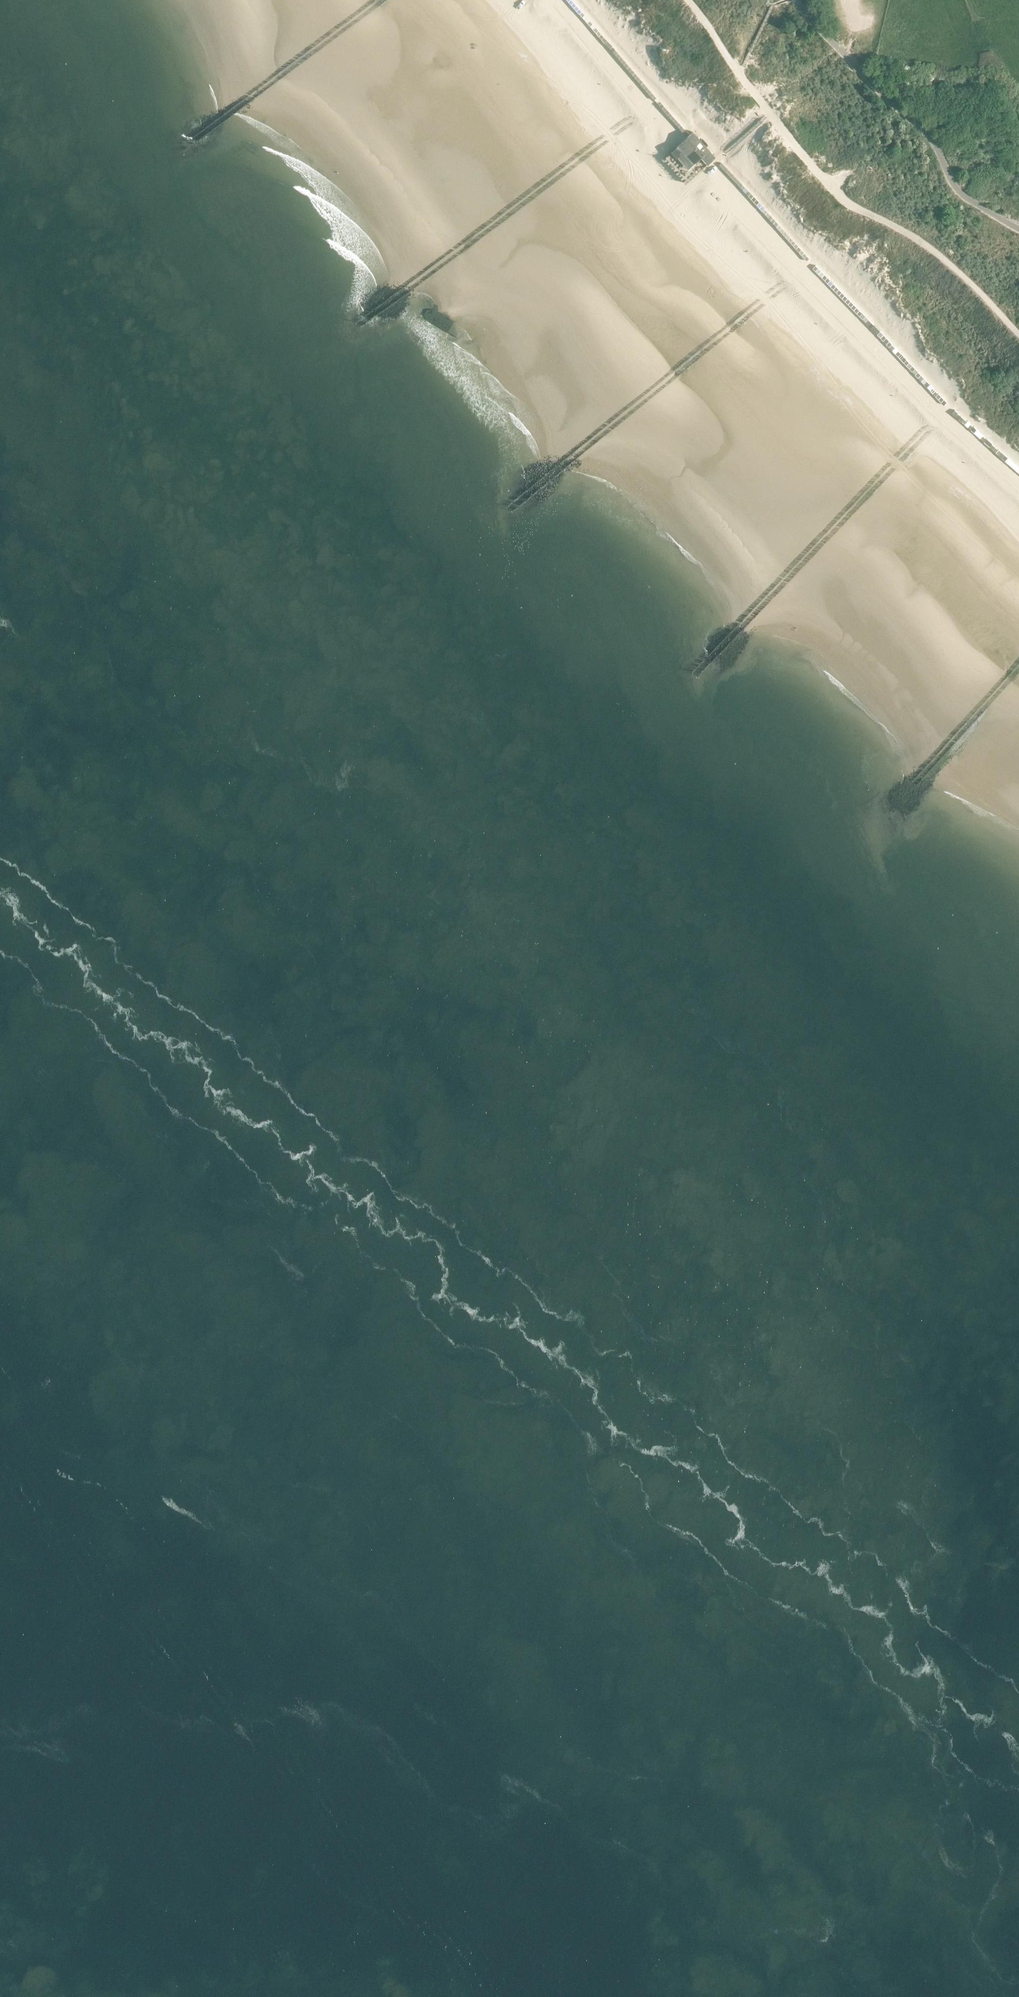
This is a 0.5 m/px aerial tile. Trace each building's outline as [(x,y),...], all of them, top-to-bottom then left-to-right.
[(693,131),(678,144),(694,162),(701,156),(707,163),(715,156),(693,131)]
